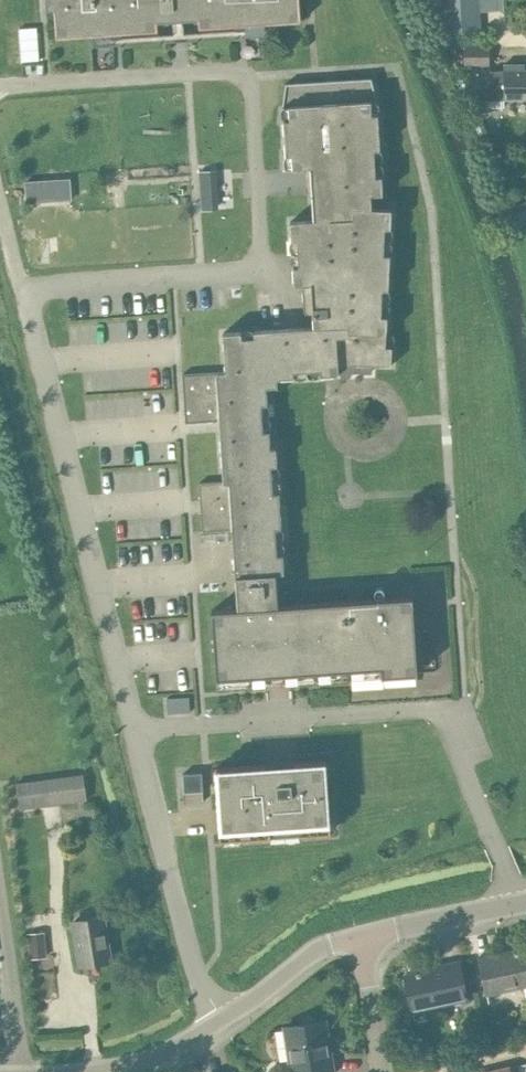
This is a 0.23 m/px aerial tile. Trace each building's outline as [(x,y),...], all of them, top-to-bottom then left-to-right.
[(48,11),(55,11),(57,38),(91,36),(92,36),(91,28),(112,26),(113,39),(122,38),(123,38),(123,34),(159,31),(158,23),(171,22),(187,21),(199,21),(200,29),(236,26),(236,31),(246,30),(246,17),(266,16),(266,24),(302,22),(300,0),(47,0),(48,11)] [(480,30),(479,0),(444,0),(444,5),(430,6),(431,27),(445,26),(445,32),(480,30)] [(465,63),(465,64),(490,63),(490,47),(465,48),(465,50),(465,63)] [(484,91),(484,99),(486,98),(486,107),(502,107),(504,107),(504,105),(504,99),(525,99),(525,69),(525,63),(504,63),(504,69),(500,69),(496,69),(490,69),(490,71),(490,91),(484,91)] [(226,372),(184,375),(184,393),(187,423),(220,421),(220,433),(221,435),(224,482),(218,483),(200,484),(201,499),(201,501),(202,514),(203,531),(203,532),(233,530),(235,559),(236,576),(238,607),(228,608),(212,609),(218,686),(266,682),(280,681),(291,680),(347,676),(417,671),(411,597),(287,606),(278,607),(275,571),(285,570),(284,555),(279,555),(277,528),(282,528),(280,492),(275,493),(273,466),(278,466),(277,447),(272,448),(271,431),(265,431),(263,405),(270,404),(268,387),(278,386),(278,378),(295,378),(294,368),(321,367),(322,376),(326,375),(340,374),(339,365),(353,365),(372,365),(392,366),(393,348),(387,348),(393,211),(371,209),(370,196),(382,196),(378,115),(372,115),(371,103),(378,102),(372,79),(339,81),(325,82),(305,83),(296,84),(286,84),(283,106),(284,108),(289,108),(290,120),(284,121),(286,150),(287,169),(311,168),(313,196),(314,221),(291,222),(291,234),(293,254),(295,282),(295,286),(303,286),(304,311),(305,312),(305,313),(306,314),(306,315),(307,316),(308,316),(309,317),(310,317),(314,317),(314,327),(257,331),(231,333),(227,333),(224,333),(226,372)] [(70,178),(24,181),(26,203),(71,200),(70,178)] [(265,764),(215,768),(217,787),(217,795),(218,809),(220,834),(220,838),(243,837),(271,835),(302,833),(331,831),(331,830),(329,808),(326,760),(295,762),(268,764),(265,764)] [(202,772),(183,773),(185,802),(203,801),(202,772)] [(21,810),(43,807),(87,801),(84,775),(17,784),(21,810)] [(111,959),(104,916),(72,921),(79,964),(111,959)] [(47,956),(44,931),(27,933),(30,958),(47,956)] [(525,986),(525,950),(519,952),(518,949),(479,958),(487,995),(525,986)] [(412,1010),(468,998),(460,962),(416,971),(416,974),(405,976),(412,1010)] [(478,1017),(465,1020),(469,1040),(482,1037),(478,1017)] [(290,1060),(274,1062),(272,1064),(270,1065),(269,1066),(268,1067),(267,1069),(267,1071),(331,1071),(326,1042),(329,1041),(326,1020),(285,1027),(290,1060)]
